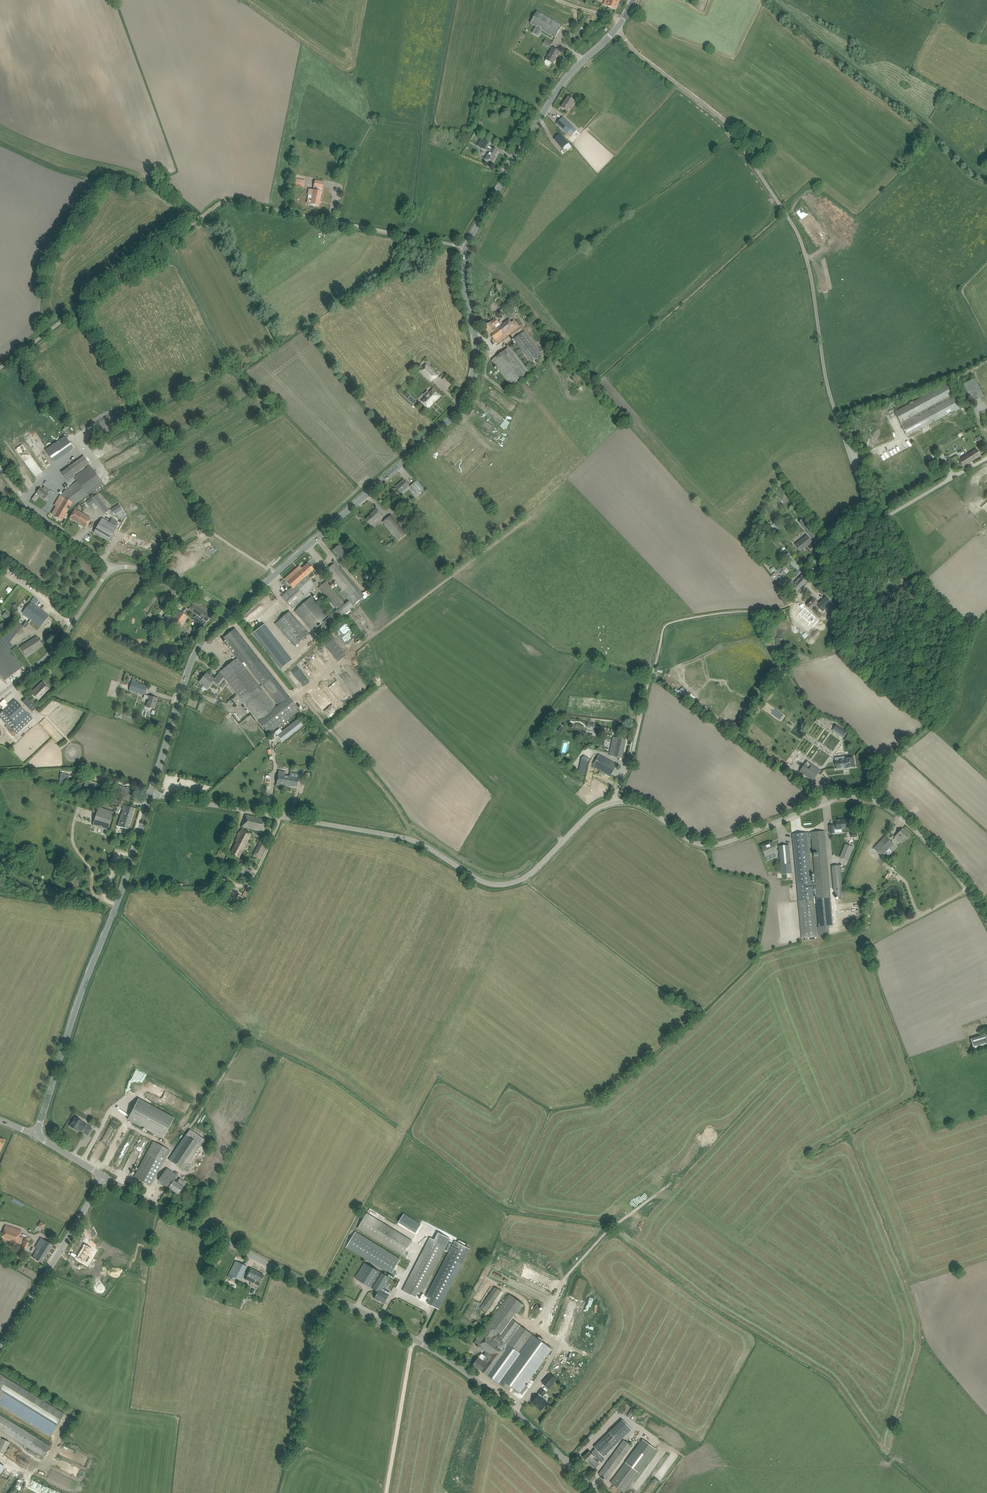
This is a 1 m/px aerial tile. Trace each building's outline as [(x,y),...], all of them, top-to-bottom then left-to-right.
[(607,6),(615,9),(619,0),(609,0),(607,6)] [(533,32),(539,36),(542,30),(555,38),(562,26),(538,11),(530,23),(536,26),(533,32)] [(549,66),(551,62),(553,64),(560,52),(553,48),(544,63),(549,66)] [(575,101),(573,100),(569,97),(561,107),(568,111),(575,101)] [(557,124),(567,133),(570,136),(577,130),(573,127),(563,117),(557,124)] [(554,139),(558,142),(562,147),(563,146),(567,151),(572,147),(568,142),(560,134),(554,139)] [(498,151),(494,149),(493,148),(492,150),(488,147),(490,143),(482,138),(477,146),(486,151),(486,150),(489,152),(484,159),(489,162),(490,160),(493,162),(495,158),(494,158),(498,151)] [(292,186),(303,188),(305,180),(294,178),(292,186)] [(307,204),(319,206),(322,192),(322,191),(322,188),(322,189),(324,182),(315,180),(313,187),(314,187),(313,190),(309,189),(307,195),(308,195),(307,204)] [(806,235),(808,241),(814,239),(812,233),(806,235)] [(505,318),(523,305),(519,301),(506,310),(505,309),(502,311),(502,312),(501,313),(505,318)] [(497,344),(501,341),(521,327),(515,319),(512,322),(510,319),(497,329),(494,326),(499,323),(496,318),(495,319),(484,327),(490,334),(497,344)] [(532,362),(542,355),(543,354),(525,330),(514,339),(532,362)] [(511,385),(515,382),(529,371),(510,346),(492,360),(511,385)] [(438,375),(426,365),(421,371),(431,381),(434,378),(435,379),(438,375)] [(984,396),(981,392),(974,378),(963,384),(973,402),(984,396)] [(929,425),(960,409),(946,384),(895,411),(908,436),(929,425)] [(440,396),(433,389),(429,393),(431,394),(428,397),(427,397),(423,401),(429,407),(434,401),(435,402),(440,396)] [(65,437),(46,451),(51,459),(71,445),(65,437)] [(977,449),(958,460),(963,467),(981,456),(977,449)] [(60,496),(54,505),(56,507),(52,513),(55,515),(55,516),(62,520),(69,507),(73,509),(75,505),(103,483),(90,466),(74,477),(77,482),(60,496)] [(69,468),(62,473),(66,480),(74,474),(69,468)] [(58,478),(52,472),(45,481),(51,486),(58,478)] [(410,486),(404,479),(395,487),(401,493),(410,486)] [(417,480),(410,487),(417,495),(425,489),(417,480)] [(45,499),(48,495),(49,494),(40,488),(36,493),(45,499)] [(97,495),(92,499),(95,502),(97,505),(102,501),(97,495)] [(779,497),(773,501),(777,506),(782,502),(779,497)] [(119,505),(112,510),(114,514),(122,509),(119,505)] [(366,520),(372,526),(383,516),(376,509),(370,514),(371,515),(366,520)] [(75,510),(72,514),(70,519),(85,528),(91,518),(75,510)] [(405,530),(401,526),(404,524),(400,520),(398,522),(392,514),(383,522),(398,541),(410,531),(407,528),(405,530)] [(109,541),(111,537),(117,527),(107,522),(108,520),(103,518),(102,519),(94,532),(109,541)] [(799,522),(813,539),(816,536),(803,519),(799,522)] [(144,520),(131,529),(135,535),(148,525),(144,520)] [(775,531),(779,528),(777,525),(775,523),(770,526),(775,531)] [(812,542),(809,538),(807,536),(796,545),(801,551),(812,542)] [(346,554),(342,549),(339,545),(333,550),(340,559),(346,554)] [(119,547),(117,554),(125,556),(127,549),(119,547)] [(788,562),(779,572),(782,574),(790,565),(788,562)] [(299,566),(284,579),(291,587),(281,596),(292,609),(305,597),(304,596),(315,587),(306,577),(308,576),(307,575),(313,570),(308,563),(302,569),(299,566)] [(363,597),(335,563),(326,570),(331,577),(319,587),(322,591),(337,610),(334,612),(334,613),(321,624),(327,631),(343,618),(342,617),(354,607),(353,606),(363,597)] [(797,592),(807,580),(802,575),(795,583),(792,581),(789,584),(780,576),(779,577),(776,573),(773,575),(776,580),(776,581),(785,589),(789,584),(797,592)] [(901,576),(898,578),(894,580),(900,591),(907,588),(904,582),(905,582),(901,576)] [(280,579),(277,581),(284,589),(287,586),(280,579)] [(380,586),(375,579),(369,584),(374,590),(380,586)] [(312,597),(295,612),(311,630),(315,626),(317,628),(323,622),(322,620),(328,615),(312,597)] [(826,597),(817,606),(823,612),(832,602),(826,597)] [(818,603),(817,603),(813,599),(807,606),(811,610),(813,608),(815,610),(817,608),(816,606),(818,603)] [(213,613),(196,600),(189,609),(196,615),(193,620),(203,627),(213,613)] [(22,612),(24,614),(30,619),(40,627),(49,616),(34,604),(35,603),(32,601),(22,612)] [(169,608),(165,616),(170,619),(175,612),(169,608)] [(259,609),(244,621),(253,633),(281,669),(292,660),(264,624),(268,621),(259,609)] [(168,624),(178,631),(188,617),(177,610),(168,624)] [(6,611),(2,616),(7,619),(11,615),(6,611)] [(289,612),(279,621),(298,643),(309,634),(289,612)] [(807,620),(805,622),(801,618),(799,620),(805,628),(810,624),(807,620)] [(18,634),(24,627),(18,622),(12,630),(18,634)] [(216,684),(223,676),(269,734),(299,710),(235,629),(224,637),(235,651),(233,653),(237,658),(220,672),(214,679),(207,673),(201,680),(200,681),(199,682),(204,685),(203,686),(207,689),(213,682),(216,684)] [(4,682),(23,666),(0,637),(0,677),(4,682)] [(21,647),(23,652),(26,656),(42,646),(37,637),(21,647)] [(331,637),(322,644),(335,661),(344,654),(331,637)] [(308,668),(302,660),(297,664),(308,679),(314,675),(309,668),(308,668)] [(143,698),(148,700),(146,707),(154,709),(156,702),(155,702),(156,698),(151,697),(145,695),(147,686),(135,682),(136,680),(132,678),(129,690),(144,695),(143,698)] [(43,681),(31,693),(38,701),(42,697),(50,689),(43,681)] [(348,697),(339,687),(331,694),(340,704),(348,697)] [(22,702),(32,712),(36,708),(27,697),(22,702)] [(2,719),(17,734),(33,719),(15,700),(3,711),(0,714),(0,716),(2,719)] [(318,709),(325,717),(332,710),(325,703),(318,709)] [(303,726),(298,719),(277,735),(282,742),(303,726)] [(837,725),(833,730),(843,737),(847,732),(837,725)] [(622,758),(626,740),(619,738),(617,744),(612,743),(609,755),(622,758)] [(783,762),(787,764),(794,755),(791,752),(783,762)] [(594,765),(597,767),(611,775),(617,765),(599,755),(594,765)] [(855,767),(855,766),(854,758),(844,759),(844,760),(836,761),(837,768),(847,767),(847,768),(855,767)] [(820,770),(807,761),(800,771),(813,781),(820,770)] [(299,775),(294,774),(289,773),(288,776),(285,776),(286,773),(279,771),(276,785),(286,786),(286,785),(297,787),(299,775)] [(60,779),(59,786),(63,787),(64,780),(65,779),(68,780),(69,775),(65,775),(66,774),(61,773),(60,779)] [(110,797),(108,803),(117,805),(119,800),(110,797)] [(123,805),(122,810),(117,826),(128,829),(135,808),(123,805)] [(98,807),(93,825),(108,830),(113,812),(98,807)] [(263,832),(267,820),(245,815),(242,827),(263,832)] [(853,828),(852,824),(852,819),(848,819),(848,820),(845,821),(845,820),(840,820),(839,820),(838,820),(836,821),(836,826),(834,826),(834,825),(829,826),(830,833),(835,833),(835,830),(853,828)] [(901,844),(906,839),(909,835),(903,829),(899,833),(894,838),(901,844)] [(239,857),(245,845),(251,834),(242,830),(236,841),(237,842),(231,853),(239,857)] [(811,832),(812,837),(816,882),(813,883),(814,885),(813,885),(814,899),(816,899),(819,927),(817,927),(808,840),(810,839),(809,836),(810,836),(810,832),(793,834),(799,900),(802,938),(818,937),(817,936),(830,933),(829,926),(833,926),(825,836),(825,831),(811,832)] [(890,849),(894,844),(885,836),(874,848),(880,854),(883,857),(884,855),(887,858),(893,852),(890,849)] [(260,859),(268,842),(261,839),(253,856),(260,859)] [(771,857),(770,855),(773,854),(777,852),(773,842),(773,843),(767,846),(766,845),(762,847),(762,849),(763,850),(766,857),(767,859),(771,857)] [(849,860),(854,847),(845,844),(840,857),(849,860)] [(792,873),(791,863),(789,845),(779,846),(782,875),(792,873)] [(230,859),(228,862),(237,867),(239,864),(230,859)] [(247,866),(241,862),(237,870),(250,877),(252,873),(245,869),(247,866)] [(836,897),(841,896),(841,890),(842,890),(840,865),(832,866),(833,887),(834,887),(834,891),(835,891),(836,897)] [(233,893),(230,891),(227,898),(233,901),(235,897),(235,896),(237,893),(234,891),(233,893)] [(985,1034),(971,1039),(975,1051),(986,1047),(986,1039),(985,1034)] [(127,1119),(163,1138),(174,1118),(139,1099),(127,1119)] [(75,1118),(75,1119),(73,1119),(72,1122),(72,1123),(70,1126),(77,1131),(78,1129),(88,1135),(92,1128),(82,1122),(75,1118)] [(105,1125),(89,1161),(95,1164),(111,1128),(105,1125)] [(112,1143),(117,1145),(126,1128),(120,1125),(112,1143)] [(191,1166),(188,1163),(204,1139),(189,1129),(168,1160),(187,1172),(191,1166)] [(151,1185),(153,1181),(169,1151),(152,1142),(134,1177),(151,1185)] [(183,1197),(186,1193),(181,1190),(186,1183),(180,1179),(177,1183),(172,1179),(175,1175),(167,1169),(158,1180),(168,1188),(178,1194),(183,1197)] [(188,1184),(185,1188),(192,1193),(195,1188),(188,1184)] [(367,1213),(358,1229),(406,1258),(409,1254),(406,1252),(412,1240),(367,1213)] [(404,1214),(399,1222),(416,1233),(421,1224),(420,1224),(404,1214)] [(35,1226),(40,1229),(43,1223),(38,1221),(35,1226)] [(4,1228),(1,1238),(16,1243),(17,1242),(20,1243),(23,1237),(19,1236),(21,1230),(8,1226),(7,1229),(4,1228)] [(356,1232),(347,1247),(391,1275),(395,1277),(397,1273),(394,1271),(401,1259),(356,1232)] [(430,1237),(403,1291),(416,1297),(418,1293),(422,1295),(425,1288),(427,1289),(427,1287),(426,1286),(451,1239),(438,1232),(434,1240),(430,1237)] [(53,1245),(45,1240),(41,1238),(35,1248),(37,1249),(33,1257),(42,1263),(53,1245)] [(18,1251),(23,1254),(30,1243),(25,1240),(18,1251)] [(455,1241),(426,1297),(430,1299),(428,1303),(428,1304),(439,1309),(470,1249),(467,1247),(468,1245),(459,1240),(458,1243),(455,1241)] [(77,1256),(80,1244),(74,1242),(73,1246),(69,1245),(66,1252),(77,1256)] [(85,1246),(79,1257),(87,1262),(93,1251),(85,1246)] [(235,1261),(230,1272),(241,1277),(247,1267),(235,1261)] [(384,1305),(387,1300),(391,1293),(386,1290),(385,1293),(381,1291),(389,1277),(365,1263),(355,1278),(378,1292),(374,1299),(384,1305)] [(259,1286),(262,1280),(264,1275),(251,1268),(245,1279),(259,1286)] [(495,1287),(480,1308),(485,1312),(501,1291),(495,1287)] [(473,1294),(480,1299),(484,1293),(478,1288),(473,1294)] [(477,1339),(474,1343),(486,1351),(484,1354),(490,1358),(481,1371),(503,1386),(509,1391),(512,1387),(520,1393),(539,1367),(552,1348),(547,1345),(536,1337),(512,1319),(516,1313),(523,1304),(509,1294),(480,1335),(479,1335),(476,1339),(477,1339)] [(476,1361),(473,1365),(481,1371),(490,1358),(484,1354),(482,1353),(476,1361)] [(549,1389),(557,1380),(550,1373),(542,1383),(549,1389)] [(50,1437),(64,1414),(0,1374),(0,1406),(50,1437)] [(542,1396),(546,1393),(543,1390),(539,1393),(540,1394),(539,1395),(532,1402),(541,1410),(548,1403),(541,1397),(542,1396)] [(624,1415),(627,1417),(633,1409),(630,1407),(624,1415)] [(44,1457),(51,1446),(0,1415),(0,1430),(44,1457)] [(623,1420),(609,1432),(594,1447),(596,1449),(592,1452),(591,1453),(590,1451),(583,1457),(595,1469),(600,1464),(593,1458),(594,1456),(595,1455),(602,1462),(605,1459),(603,1457),(618,1442),(632,1429),(623,1420)] [(4,1454),(10,1442),(2,1438),(1,1440),(0,1439),(0,1452),(4,1454)] [(624,1492),(627,1488),(656,1449),(643,1439),(611,1483),(624,1492)] [(607,1480),(632,1446),(624,1440),(599,1474),(607,1480)] [(86,1468),(90,1460),(63,1449),(60,1458),(86,1468)]
